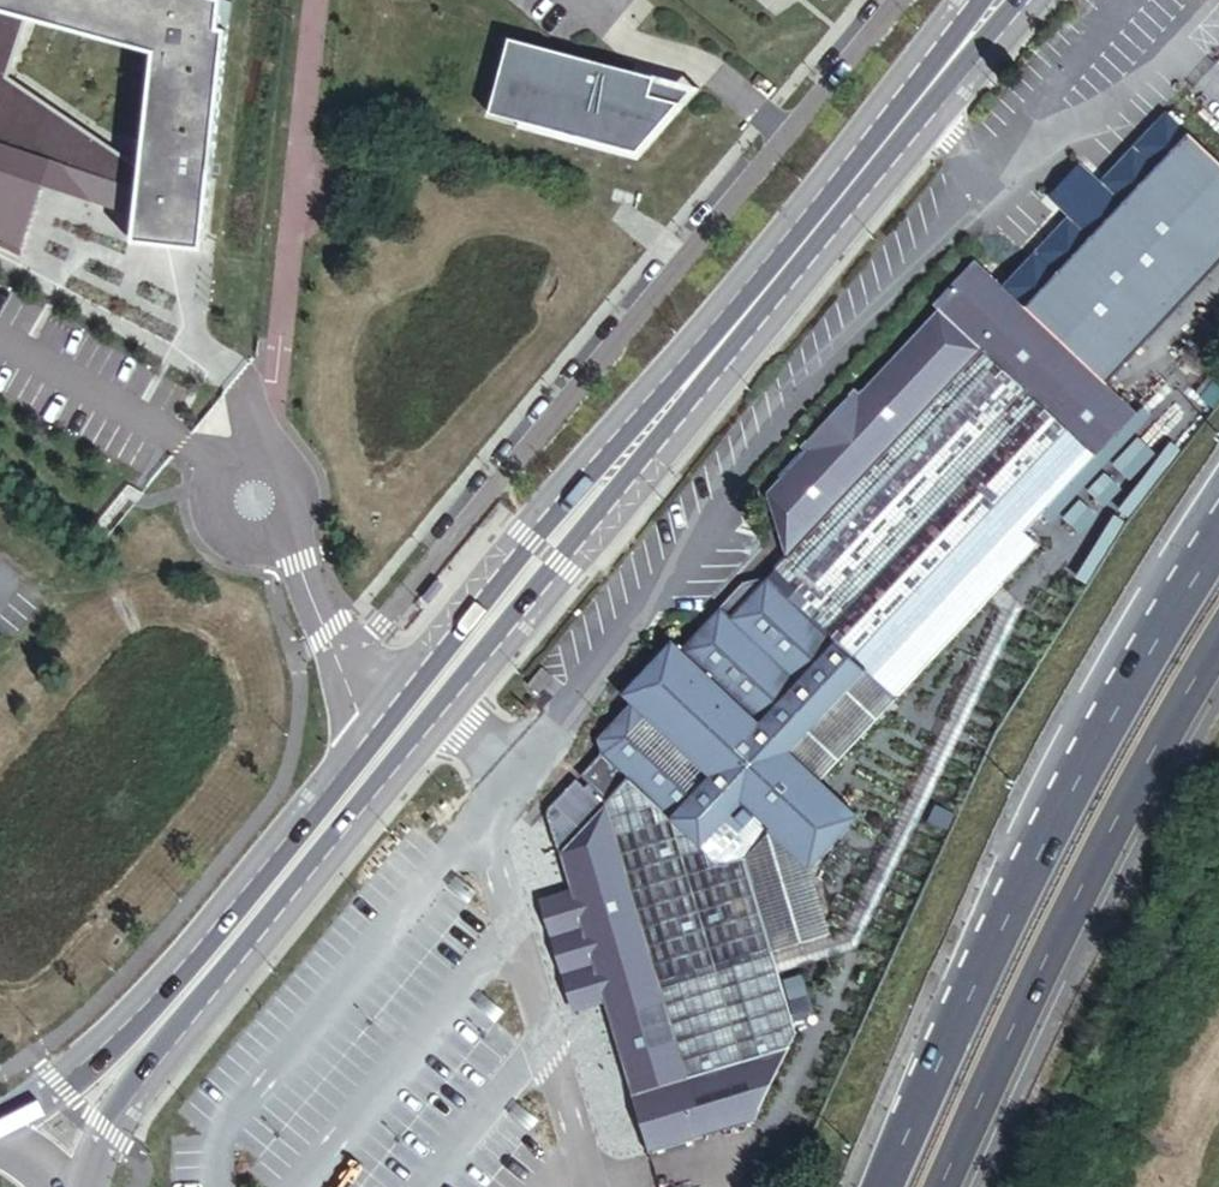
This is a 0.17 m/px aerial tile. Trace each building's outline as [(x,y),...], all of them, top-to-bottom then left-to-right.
[(234,0),(0,0),(0,240),(24,251),(45,185),(140,214),(157,219),(157,233),(180,235),(180,226),(209,235),(234,0)] [(658,79),(511,41),(491,116),(639,156),(679,107),(652,99),(658,79)] [(694,89),(658,79),(652,99),(679,107),(694,89)] [(157,219),(140,214),(137,244),(208,249),(209,235),(180,226),(180,235),(157,233),(157,219)] [(559,891),(591,1005),(716,977),(767,966),(736,871),(763,837),(734,813),(850,680),(879,706),(881,707),(1026,554),(1012,540),(1124,422),(962,268),(919,313),(923,318),(844,401),(839,397),(785,453),(790,458),(750,499),(776,564),(766,574),(793,600),(623,781),(601,802),(582,784),(578,788),(569,780),(538,813),(559,891)] [(594,753),(574,775),(582,784),(601,802),(623,781),(793,600),(766,574),(762,579),(738,585),(676,650),(667,642),(616,696),(625,704),(591,740),(594,753)] [(806,790),(879,706),(850,680),(734,813),(763,837),(806,790)] [(846,826),(806,790),(763,837),(736,871),(767,966),(822,946),(800,878),(846,826)] [(559,891),(531,899),(562,1013),(591,1005),(559,891)] [(716,977),(591,1005),(617,1099),(736,1065),(747,1116),(793,1046),(767,966),(716,977)] [(736,1065),(617,1099),(634,1157),(741,1127),(747,1116),(736,1065)]
